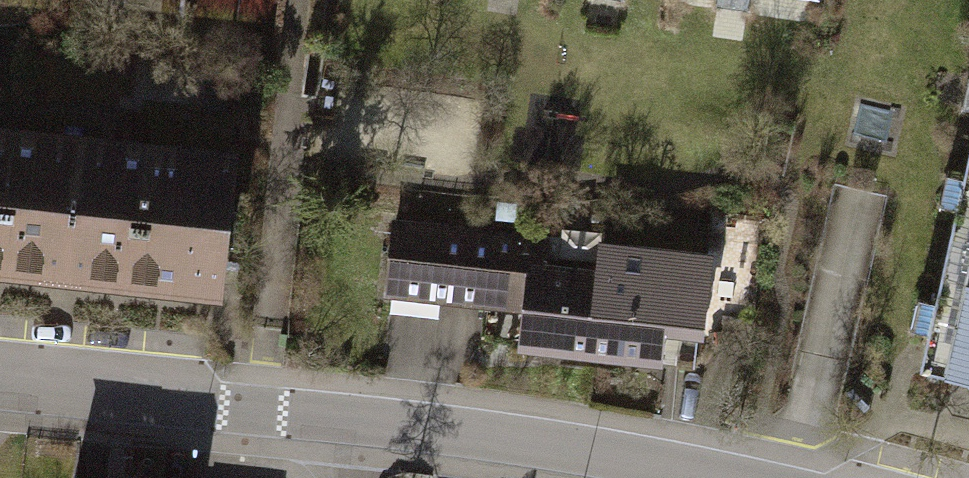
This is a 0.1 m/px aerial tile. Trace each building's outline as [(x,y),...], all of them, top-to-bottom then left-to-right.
[(0,134),(0,287),(232,316),(251,165),(0,134)] [(919,370),(968,382),(968,150),(919,370)] [(600,275),(591,357),(662,365),(667,322),(719,328),(721,313),(756,317),(767,216),(711,209),(705,258),(603,247),(600,275)] [(546,243),(392,226),(384,297),(523,312),(519,349),(591,357),(600,275),(543,269),(546,243)]
